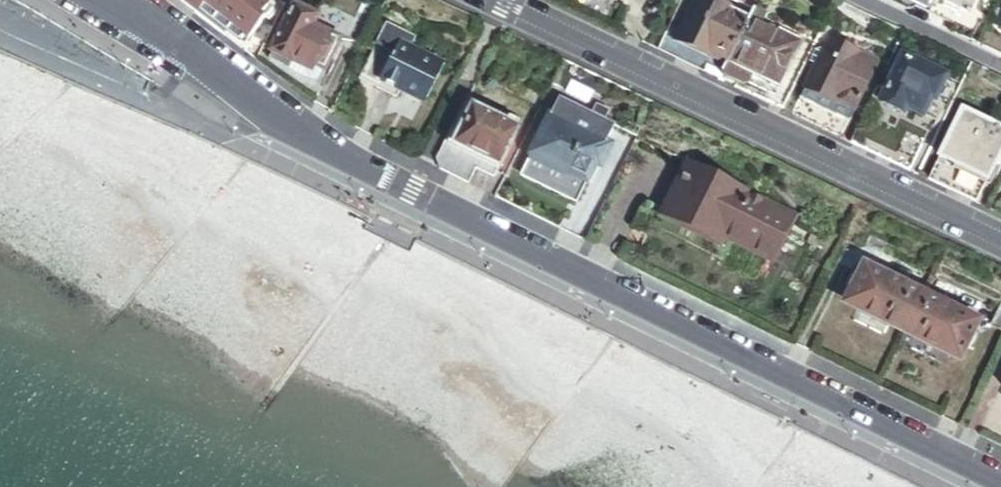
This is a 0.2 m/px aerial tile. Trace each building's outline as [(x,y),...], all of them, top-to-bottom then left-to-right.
[(196,13),(208,23),(226,36),(232,29),(248,42),(272,10),(259,0),(178,0),(196,13)] [(272,10),(279,0),(259,0),(272,10)] [(748,22),(756,7),(742,0),(682,0),(661,46),(710,69),(714,59),(728,66),(748,22)] [(933,15),(940,0),(920,0),(916,7),(933,15)] [(972,11),(977,0),(940,0),(933,15),(947,21),(955,3),(963,7),(972,11)] [(329,65),(340,41),(314,29),(319,19),(294,8),(273,54),(299,66),(308,70),(314,67),(318,60),(329,65)] [(794,48),(811,56),(818,41),(806,35),(762,15),(759,22),(778,32),(779,30),(799,40),(794,48)] [(797,86),(781,78),(794,48),(799,40),(779,30),(778,32),(759,22),(757,26),(748,22),(728,66),(723,75),(750,87),(771,97),(767,104),(785,112),(797,86)] [(806,35),(818,41),(824,29),(812,23),(806,35)] [(388,25),(364,75),(384,85),(381,92),(399,101),(404,89),(413,94),(429,101),(445,68),(410,51),(416,39),(388,25)] [(993,53),(1000,57),(1000,36),(993,53)] [(714,59),(710,69),(661,46),(658,51),(698,70),(720,81),(723,75),(728,66),(714,59)] [(831,113),(852,123),(877,73),(827,49),(820,52),(814,63),(820,65),(807,91),(835,105),(831,113)] [(883,104),(906,54),(897,50),(873,100),(883,104)] [(936,100),(939,93),(948,74),(906,54),(883,104),(904,114),(906,108),(923,116),(931,98),(936,100)] [(314,67),(326,72),(329,65),(318,60),(314,67)] [(381,74),(389,77),(393,69),(385,65),(381,74)] [(381,92),(384,85),(364,75),(360,82),(381,92)] [(852,123),(831,113),(835,105),(807,91),(795,116),(822,130),(844,140),(852,123)] [(940,116),(947,119),(956,100),(939,93),(936,100),(931,98),(923,116),(930,120),(937,123),(940,116)] [(476,174),(494,182),(517,135),(514,133),(518,125),(511,122),(508,130),(473,113),(475,108),(469,105),(471,101),(468,99),(437,164),(440,172),(453,178),(470,186),(476,174)] [(559,101),(523,174),(558,191),(581,202),(587,188),(590,190),(610,149),(607,148),(617,129),(607,124),(612,113),(600,108),(595,118),(559,101)] [(1000,170),(1000,153),(1000,152),(1000,151),(1000,130),(962,112),(929,181),(953,192),(956,186),(973,194),(979,182),(985,185),(993,167),(1000,171),(1000,170)] [(901,155),(884,147),(880,157),(896,165),(901,155)] [(772,263),(794,218),(689,167),(664,218),(697,234),(721,246),(724,239),(772,263)] [(979,182),(973,194),(956,186),(953,192),(961,196),(977,203),(985,185),(979,182)] [(867,314),(903,332),(921,295),(864,268),(847,304),(867,314)] [(936,348),(959,359),(977,322),(921,295),(903,332),(936,348)] [(1000,333),(1000,310),(992,328),(1000,333)] [(902,370),(893,366),(886,379),(895,384),(902,370)]
